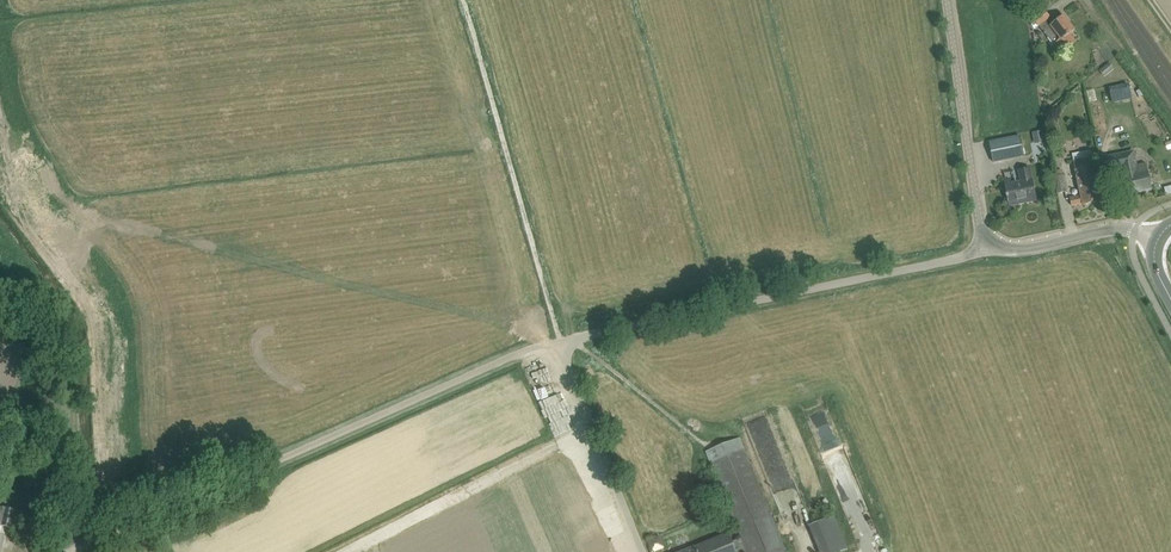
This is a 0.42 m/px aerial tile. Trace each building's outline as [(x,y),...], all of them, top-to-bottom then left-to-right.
[(1061,40),(1054,46),(1061,54),(1076,42),(1070,34),(1075,30),(1065,17),(1051,27),(1046,21),(1050,18),(1044,10),(1033,19),(1039,27),(1039,26),(1048,38),(1055,33),(1061,40)] [(1110,63),(1100,71),(1105,78),(1116,70),(1110,63)] [(1133,99),(1129,84),(1120,86),(1123,101),(1133,99)] [(1046,142),(1044,131),(1033,133),(1035,144),(1046,142)] [(990,143),(994,163),(1024,157),(1020,137),(990,143)] [(1063,139),(1055,143),(1058,151),(1067,147),(1063,139)] [(1134,151),(1108,156),(1112,173),(1121,171),(1127,196),(1153,191),(1147,164),(1138,166),(1134,151)] [(1082,196),(1071,198),(1073,207),(1083,204),(1084,206),(1102,202),(1093,157),(1074,161),(1082,196)] [(1008,195),(1007,195),(1007,197),(1008,197),(1010,204),(1024,202),(1024,203),(1037,201),(1033,180),(1032,180),(1030,169),(1020,171),(1022,182),(1011,184),(1010,181),(1005,182),(1008,195)] [(1052,176),(1054,193),(1065,192),(1062,175),(1054,176),(1052,176)] [(814,426),(830,419),(825,407),(815,411),(815,413),(809,415),(814,426)] [(772,517),(740,438),(707,452),(739,530),(738,530),(742,539),(733,542),(730,534),(686,551),(787,551),(772,517)] [(10,527),(14,511),(0,508),(0,525),(10,527)] [(809,527),(820,551),(845,551),(849,550),(835,516),(814,525),(809,527)] [(664,548),(661,535),(648,539),(652,551),(664,548)]
